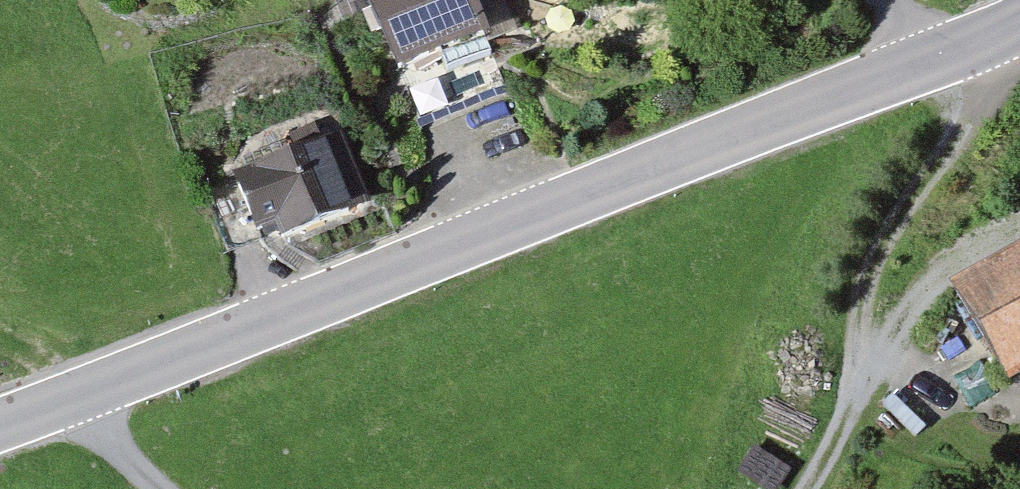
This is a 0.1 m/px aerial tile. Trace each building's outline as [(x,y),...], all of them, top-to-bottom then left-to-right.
[(392,67),(490,29),(479,0),(366,0),(392,67)] [(380,202),(353,130),(233,176),(255,234),(277,225),(282,239),(380,202)] [(960,289),(1011,379),(1019,374),(1019,255),(960,289)]
